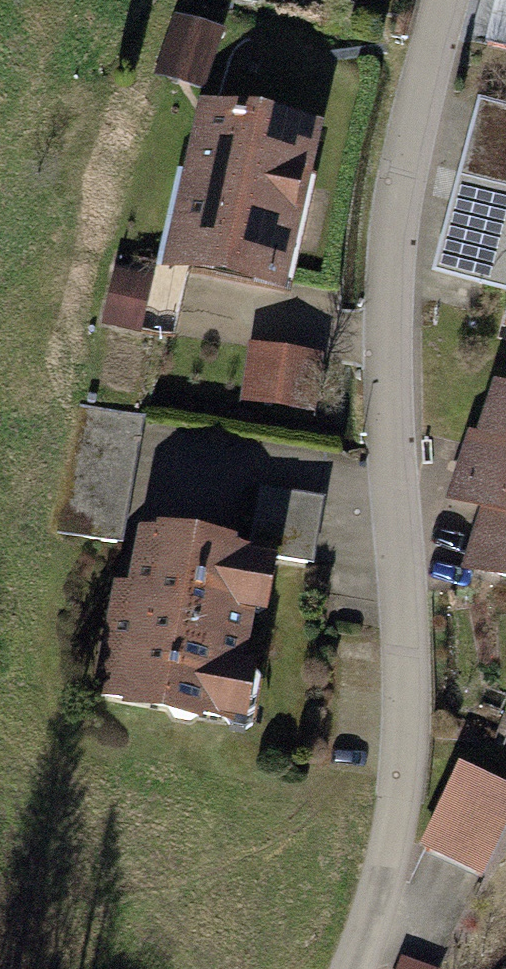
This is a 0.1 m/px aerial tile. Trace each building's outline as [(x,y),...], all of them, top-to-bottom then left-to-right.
[(469,48),(505,58),(505,0),(483,0),(469,48)] [(182,19),(177,78),(216,81),(221,22),(182,19)] [(467,108),(424,268),(486,284),(505,208),(505,118),(467,108)] [(308,140),(188,112),(152,261),(272,290),(308,140)] [(501,294),(486,341),(505,347),(505,295),(501,294)] [(250,345),(245,408),(317,414),(322,351),(250,345)] [(489,387),(454,476),(498,493),(471,561),(505,574),(505,394),(489,387)] [(149,422),(84,403),(51,521),(116,539),(149,422)] [(318,497),(258,482),(240,553),(300,568),(318,497)] [(244,575),(116,539),(68,707),(196,744),(244,575)] [(460,760),(418,854),(484,884),(505,835),(505,781),(460,760)] [(445,968),(403,958),(400,968),(444,968),(445,968)]
